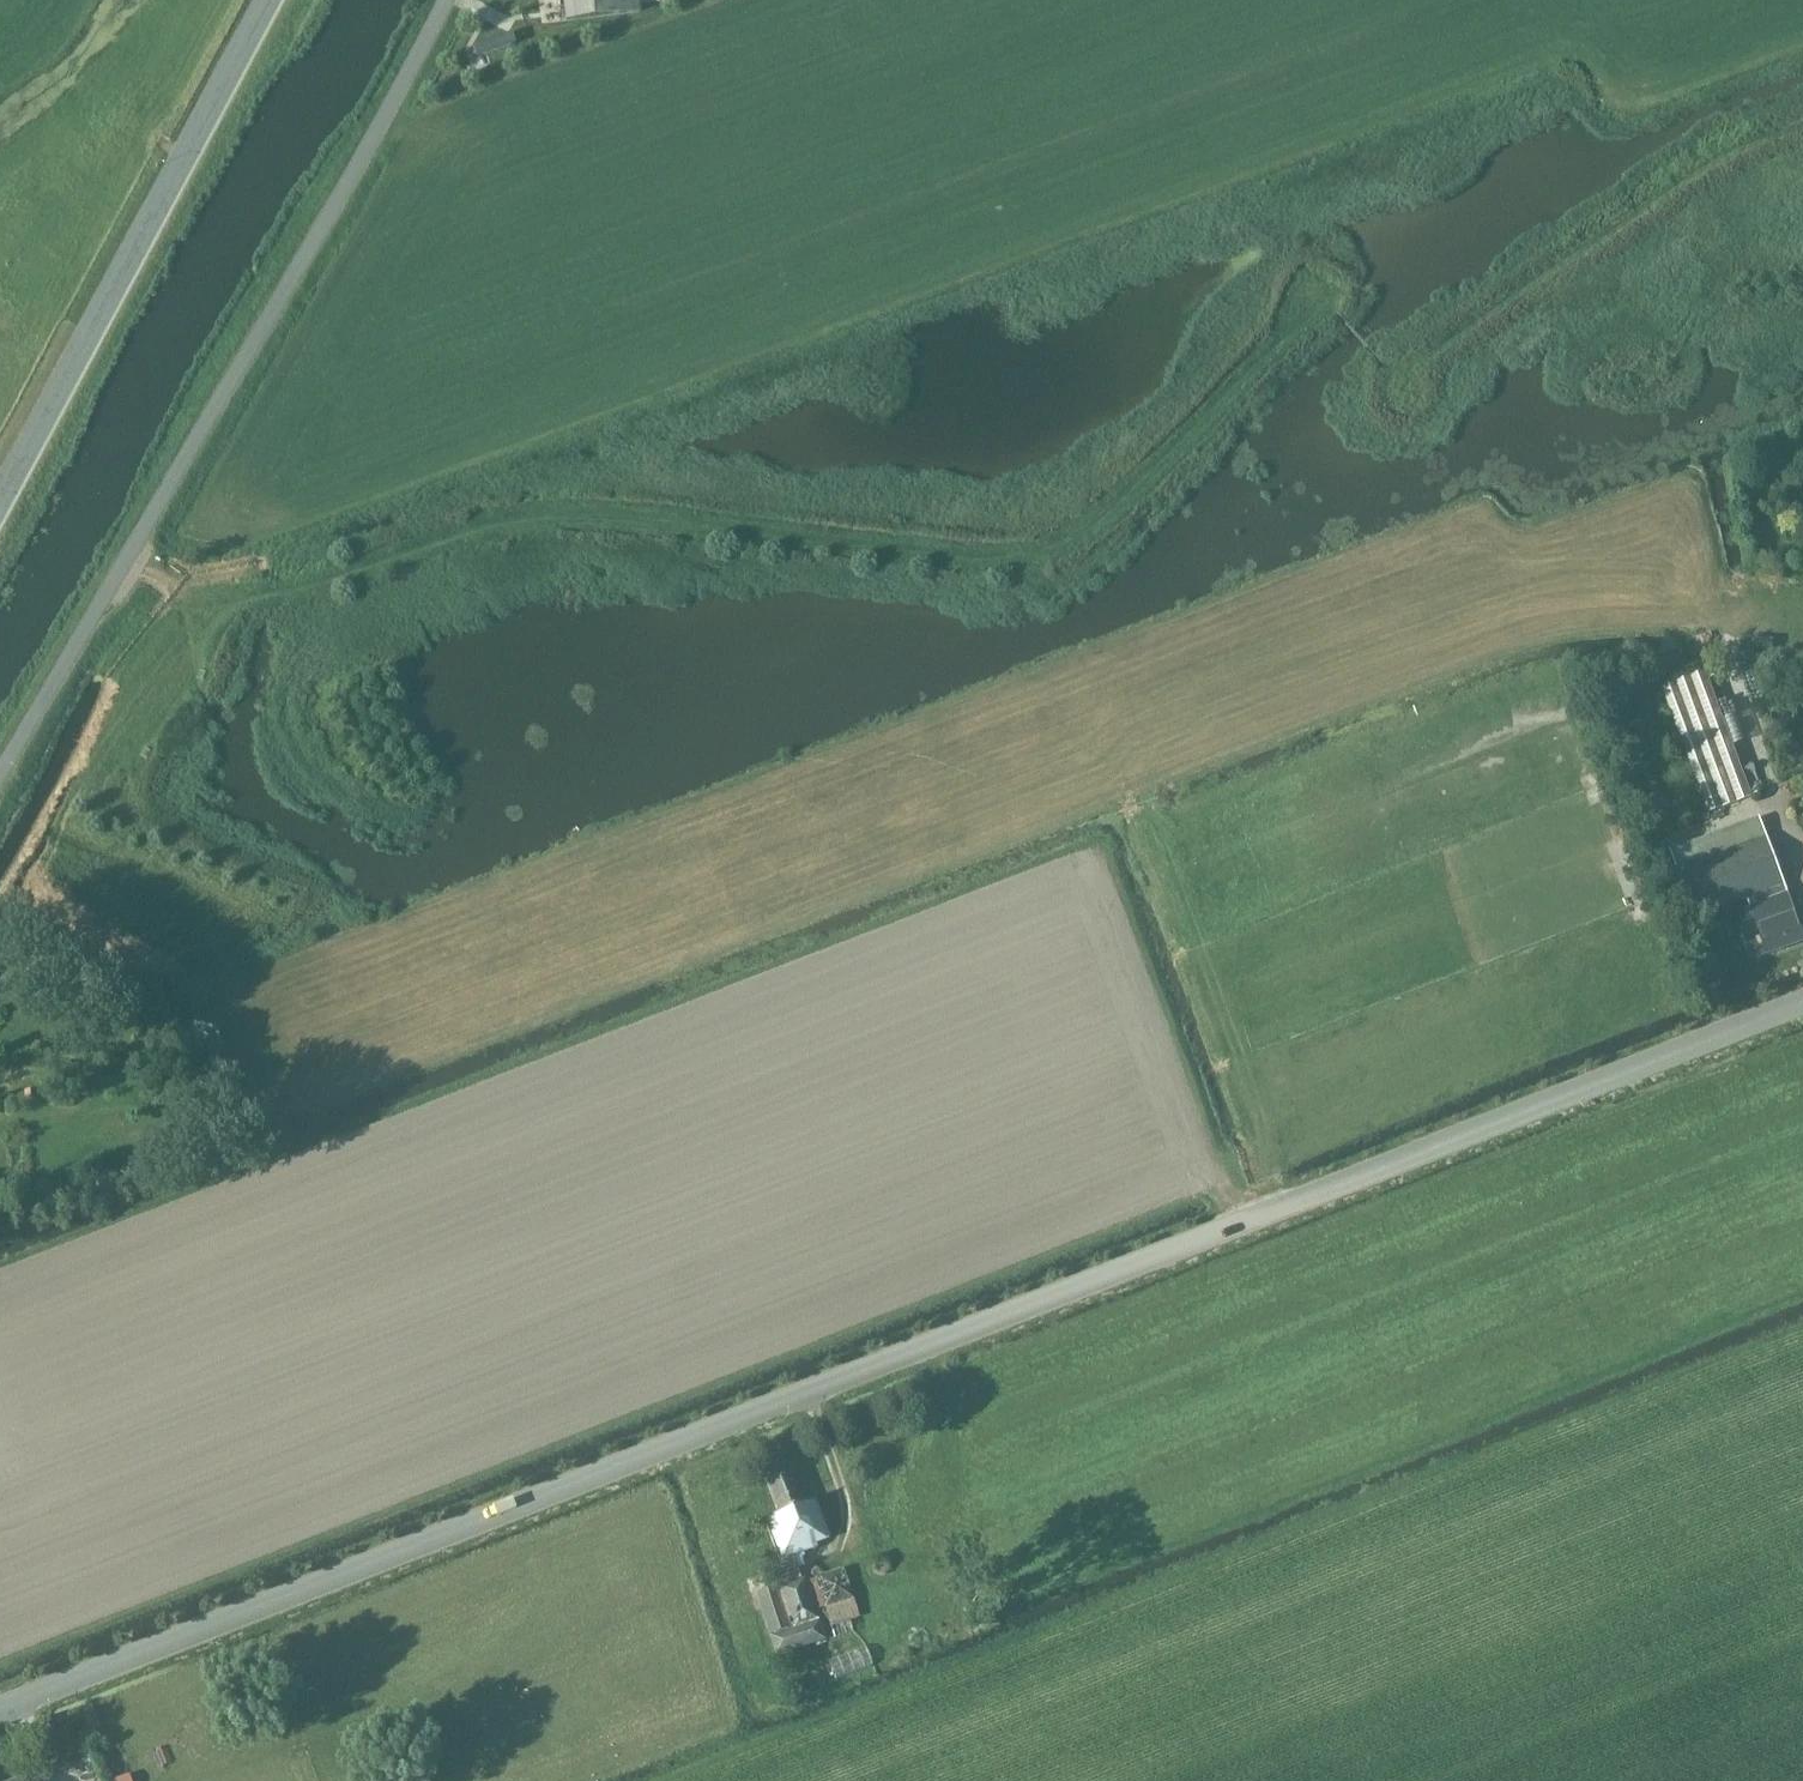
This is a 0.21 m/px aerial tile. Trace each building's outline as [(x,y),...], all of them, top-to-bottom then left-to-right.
[(564,22),(641,12),(639,0),(562,0),(564,22)] [(1752,797),(1740,765),(1704,668),(1661,684),(1708,812),(1752,797)] [(1673,857),(1696,918),(1747,899),(1757,924),(1747,928),(1744,934),(1752,955),(1758,957),(1768,953),(1769,955),(1802,943),(1802,932),(1789,892),(1788,893),(1786,886),(1787,885),(1763,824),(1673,857)] [(776,1585),(755,1592),(776,1656),(826,1640),(817,1611),(808,1581),(807,1581),(805,1576),(800,1577),(793,1556),(815,1548),(815,1544),(831,1538),(816,1498),(803,1504),(792,1473),(766,1483),(778,1513),(764,1519),(779,1561),(770,1565),(776,1585)] [(844,1567),(815,1578),(824,1609),(829,1626),(834,1639),(853,1633),(852,1630),(848,1620),(861,1615),(845,1569),(844,1567)] [(814,1657),(821,1673),(856,1658),(849,1642),(814,1657)]
